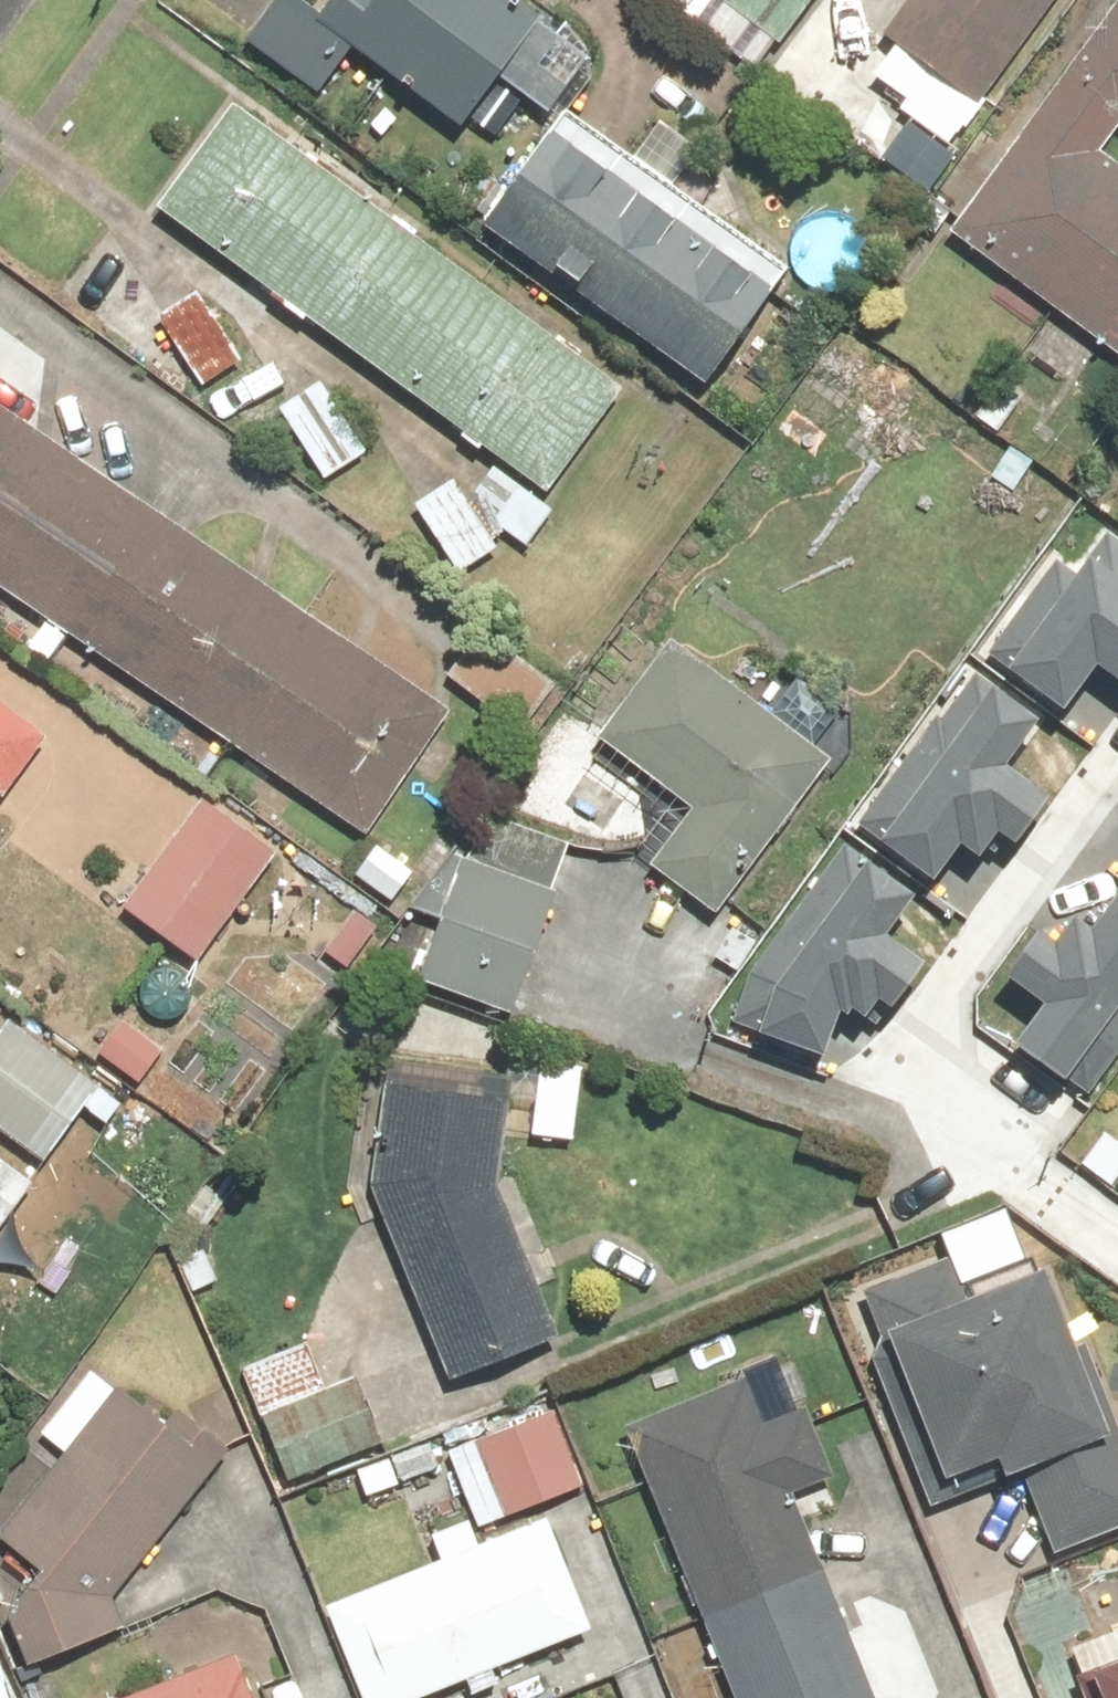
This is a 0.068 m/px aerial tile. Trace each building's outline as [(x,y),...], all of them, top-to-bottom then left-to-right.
[(342,52),(452,131),(490,77),(543,115),(583,59),(501,0),(327,0),(314,17),(291,0),(273,0),(243,42),(313,92),(342,52)] [(774,45),(808,0),(715,0),(774,45)] [(874,38),(973,110),(1052,0),(901,0),(874,38)] [(943,233),(1117,359),(1117,170),(1096,154),(1116,127),(1117,128),(1117,0),(1111,0),(943,233)] [(465,502),(527,546),(554,508),(541,499),(618,391),(225,107),(149,213),(494,461),(465,502)] [(771,290),(544,124),(471,224),(698,390),(771,290)] [(194,294),(156,317),(198,386),(236,362),(194,294)] [(318,384),(274,413),(318,481),(362,453),(318,384)] [(361,834),(443,713),(0,412),(0,589),(361,834)] [(452,482),(409,510),(453,577),(496,549),(452,482)] [(1013,663),(1065,702),(1097,658),(1117,674),(1117,531),(1114,529),(1013,663)] [(485,633),(448,676),(519,735),(555,692),(485,633)] [(672,638),(591,731),(667,796),(622,848),(693,910),(818,765),(672,638)] [(1010,760),(1041,714),(965,665),(868,813),(937,858),(955,830),(971,840),(990,812),(1015,828),(1044,782),(1010,760)] [(4,801),(47,742),(0,707),(0,798),(4,801)] [(271,849),(197,801),(121,919),(195,967),(271,849)] [(511,1017),(563,844),(471,816),(419,990),(511,1017)] [(750,965),(729,1021),(824,1046),(838,1000),(848,1003),(853,994),(863,1001),(880,982),(893,994),(924,951),(891,922),(916,876),(845,832),(750,965)] [(1011,1035),(1087,1084),(1117,1036),(1117,892),(1115,891),(1097,919),(1081,908),(1062,937),(1037,921),(1008,967),(1042,988),(1011,1035)] [(123,1112),(6,1023),(0,1032),(0,1135),(41,1166),(79,1116),(105,1136),(123,1112)] [(378,1085),(360,1178),(444,1382),(552,1338),(489,1187),(498,1104),(480,1102),(485,1054),(403,1045),(398,1088),(378,1085)] [(0,1166),(0,1224),(28,1189),(0,1166)] [(859,1299),(936,1482),(983,1463),(994,1487),(1013,1479),(1046,1558),(1117,1528),(1117,1454),(1075,1352),(1064,1357),(1028,1273),(964,1299),(948,1261),(859,1299)] [(331,1338),(242,1373),(282,1476),(371,1442),(331,1338)] [(0,1526),(0,1556),(32,1582),(0,1594),(0,1615),(19,1667),(119,1630),(109,1602),(228,1457),(170,1409),(156,1426),(89,1370),(34,1436),(58,1456),(0,1526)] [(620,1433),(728,1697),(866,1697),(782,1494),(829,1475),(801,1408),(752,1429),(735,1386),(620,1433)] [(550,1417),(443,1458),(471,1532),(579,1490),(550,1417)] [(475,1549),(464,1522),(422,1538),(433,1566),(319,1612),(353,1697),(436,1697),(583,1639),(536,1524),(475,1549)] [(1094,1626),(1081,1589),(1005,1618),(1035,1697),(1117,1697),(1117,1618),(1094,1626)] [(120,1697),(238,1697),(222,1658),(120,1697)]
